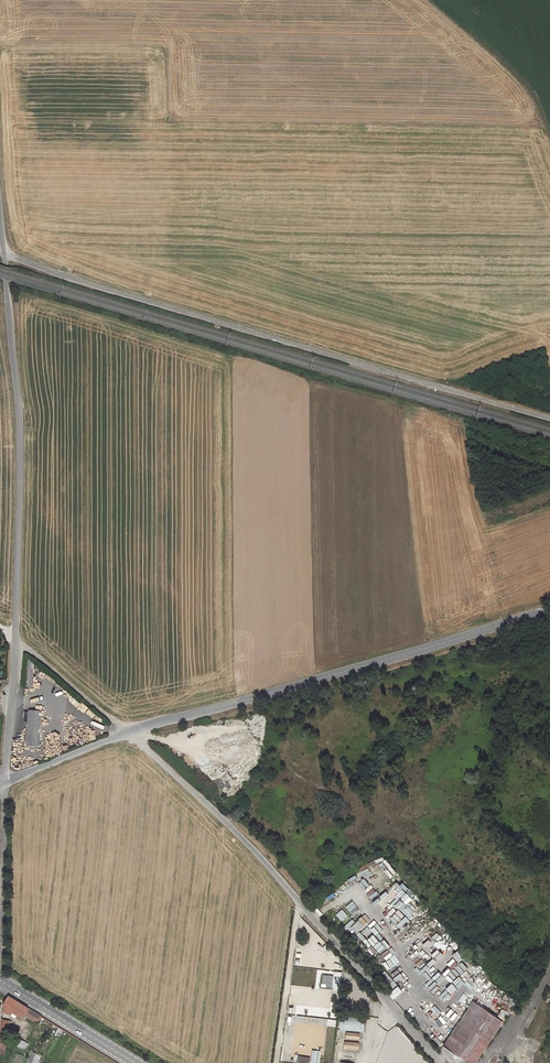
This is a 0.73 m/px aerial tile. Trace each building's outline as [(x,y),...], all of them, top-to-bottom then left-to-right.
[(25,686),(32,687),(34,663),(28,658),(25,686)] [(39,746),(41,712),(30,712),(29,746),(39,746)] [(469,968),(463,974),(466,977),(472,970),(469,968)] [(457,984),(463,979),(460,975),(454,981),(457,984)] [(447,988),(451,992),(457,987),(453,983),(447,988)] [(24,1015),(37,1023),(41,1016),(9,996),(4,1004),(2,1012),(11,1015),(13,1012),(22,1018),(24,1015)] [(444,1045),(470,1062),(474,1062),(502,1021),(474,1002),(444,1045)] [(502,1009),(496,1017),(503,1021),(509,1014),(502,1009)] [(450,1012),(446,1020),(441,1018),(437,1027),(441,1029),(444,1022),(450,1024),(454,1014),(450,1012)] [(364,1032),(365,1017),(341,1015),(340,1030),(364,1032)] [(2,1020),(0,1043),(0,1054),(5,1054),(6,1046),(9,1047),(12,1026),(9,1025),(10,1021),(2,1020)] [(30,1050),(26,1062),(39,1062),(41,1056),(30,1050)] [(14,1053),(10,1062),(24,1062),(26,1057),(14,1053)]
